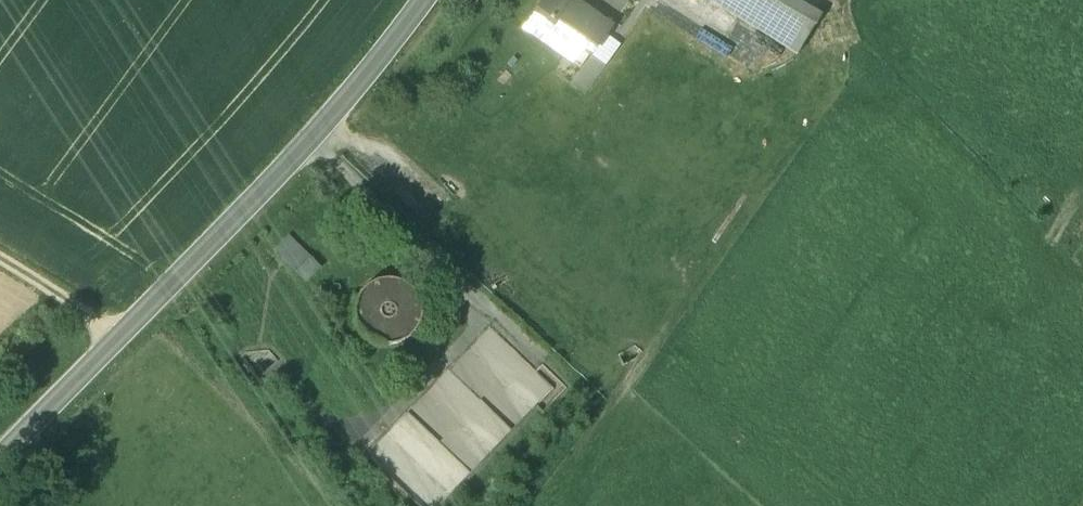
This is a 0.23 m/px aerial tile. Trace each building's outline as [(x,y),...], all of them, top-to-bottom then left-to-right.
[(549,0),(546,0),(525,30),(580,69),(609,28),(575,4),(568,14),(549,0)] [(737,18),(737,17),(746,3),(747,0),(707,0),(737,18)] [(773,19),(746,3),(737,17),(764,33),(773,19)] [(808,29),(777,11),(773,19),(764,33),(763,34),(794,52),(808,29)] [(311,261),(288,237),(274,251),(297,275),(311,261)] [(633,343),(619,337),(615,342),(624,354),(627,357),(636,346),(633,343)] [(636,346),(627,357),(633,363),(643,351),(636,346)]
